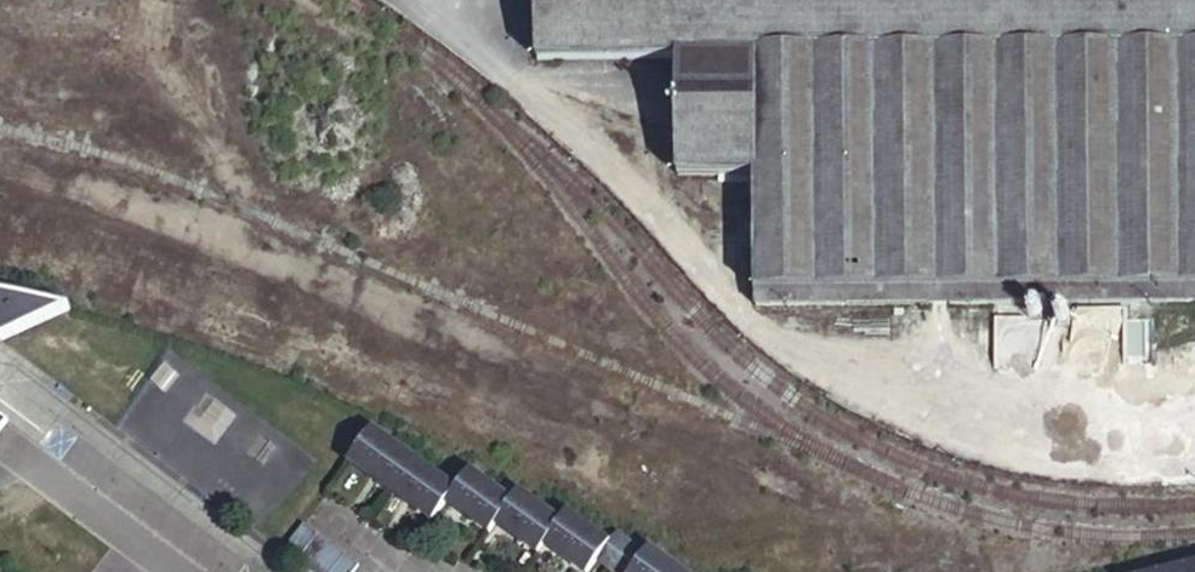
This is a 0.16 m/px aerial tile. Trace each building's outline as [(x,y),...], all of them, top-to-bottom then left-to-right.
[(539,59),(680,58),(681,173),(757,175),(759,302),(1194,299),(1194,0),(539,0),(539,59)] [(10,336),(90,307),(53,298),(7,289),(0,288),(0,331),(10,336)] [(4,433),(17,416),(0,404),(0,437),(4,433)] [(474,504),(475,502),(392,440),(391,443),(474,504)] [(475,502),(474,504),(391,443),(367,476),(386,490),(390,486),(431,514),(427,519),(450,535),(463,518),(483,533),(487,528),(509,544),(513,539),(517,535),(536,548),(532,553),(554,570),(561,560),(565,555),(584,570),(582,571),(679,571),(667,564),(661,569),(635,550),(627,558),(586,527),(578,537),(538,505),(530,515),(489,484),(475,502)] [(390,486),(386,490),(427,519),(431,514),(390,486)] [(311,522),(291,550),(322,571),(357,571),(366,560),(311,522)] [(505,549),(509,544),(487,528),(483,533),(505,549)] [(513,539),(532,553),(536,548),(517,535),(513,539)] [(577,571),(582,571),(584,570),(565,555),(561,560),(577,571)]
